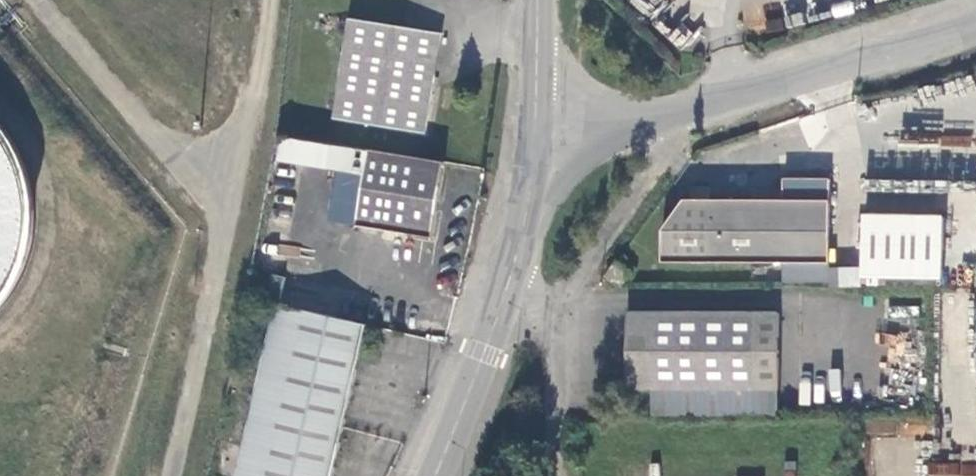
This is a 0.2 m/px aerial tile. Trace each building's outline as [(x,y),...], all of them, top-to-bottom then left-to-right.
[(426,134),(443,34),(354,20),(335,119),(426,134)] [(0,129),(0,299),(6,291),(20,265),(27,237),(29,208),(25,180),(14,152),(0,129)] [(430,241),(445,165),(368,150),(353,226),(430,241)] [(780,263),(826,264),(827,180),(780,179),(779,202),(681,203),(659,233),(659,264),(780,263)] [(932,182),(904,181),(903,213),(931,213),(932,182)] [(826,264),(780,263),(780,282),(826,282),(826,289),(858,289),(858,268),(826,268),(826,264)] [(269,276),(263,304),(274,306),(281,278),(269,276)] [(274,306),(252,407),(340,428),(363,326),(274,306)] [(778,313),(750,314),(627,313),(627,389),(652,389),(652,415),(771,415),(771,389),(778,389),(778,313)] [(240,456),(325,475),(329,475),(340,428),(252,407),(240,456)] [(240,456),(236,475),(325,475),(240,456)]
